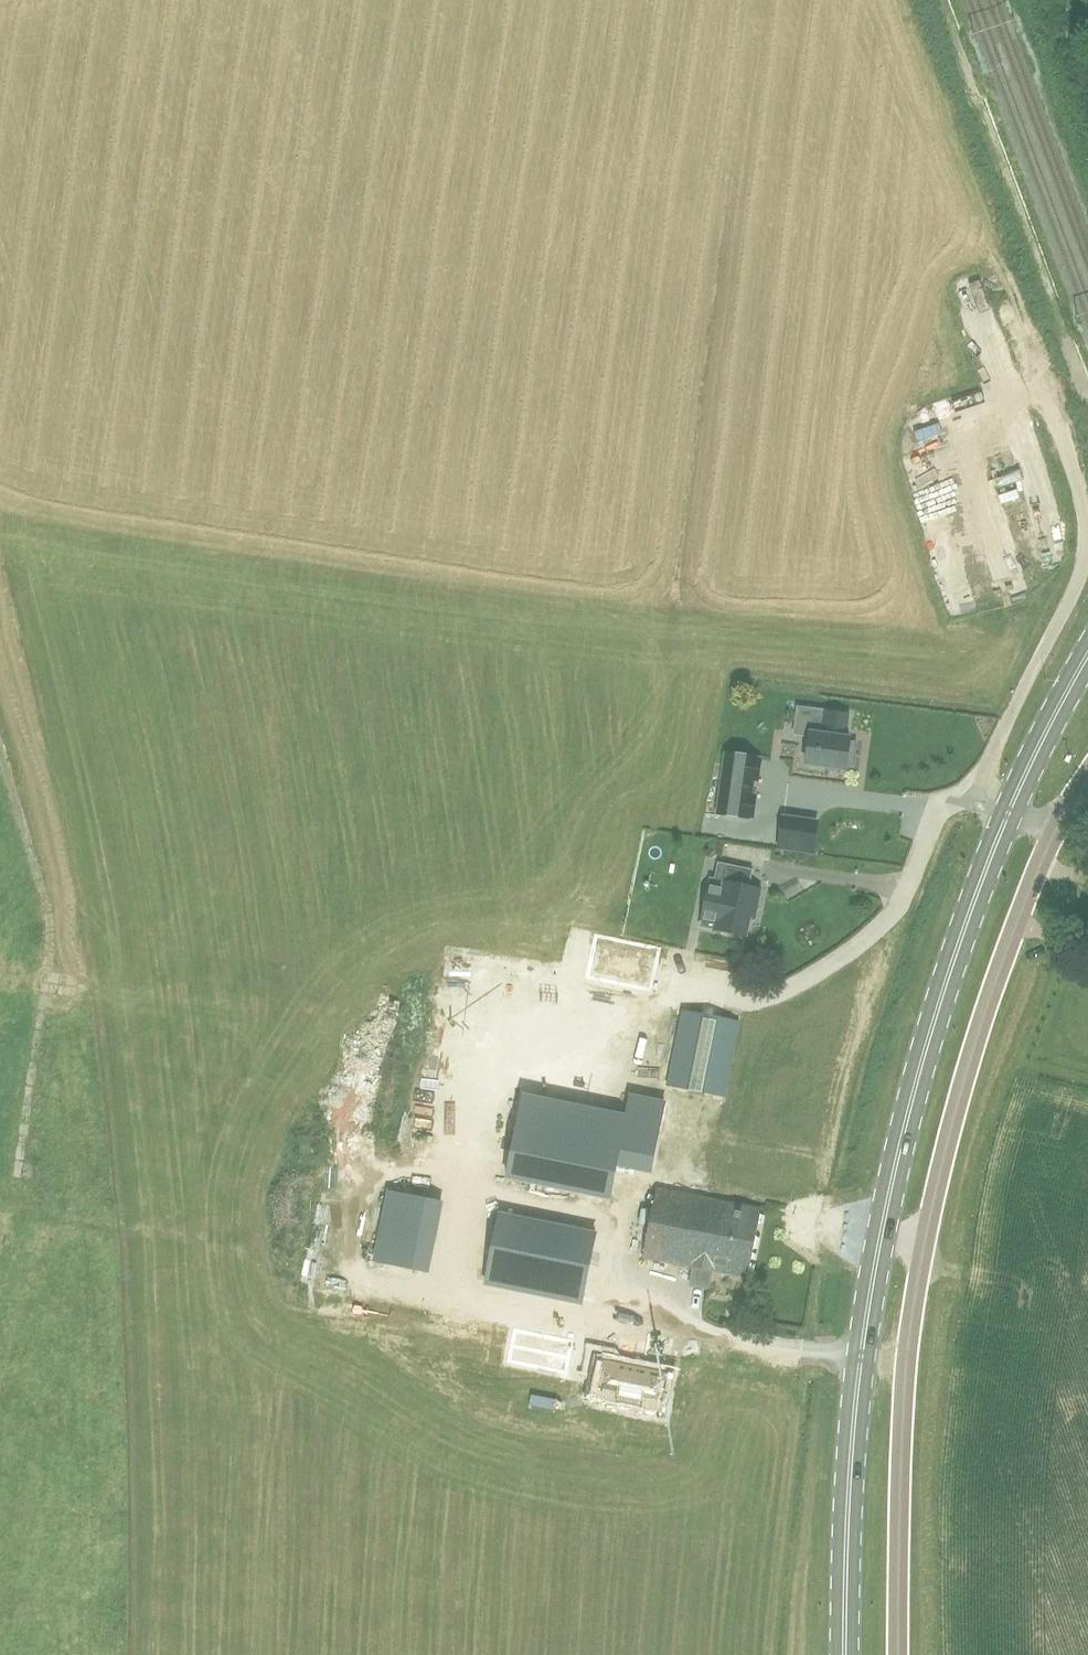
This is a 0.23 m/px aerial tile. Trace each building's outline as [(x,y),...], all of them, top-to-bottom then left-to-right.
[(850,742),(850,738),(845,738),(848,714),(816,710),(812,733),(811,733),(807,764),(846,769),(847,765),(853,766),(856,743),(850,742)] [(755,756),(724,752),(717,813),(747,817),(747,816),(748,814),(754,815),(756,795),(750,794),(752,779),(758,780),(761,758),(755,757),(755,756)] [(757,907),(761,889),(749,886),(753,869),(718,862),(714,881),(723,882),(714,929),(747,935),(753,906),(757,907)] [(661,947),(595,933),(586,977),(652,992),(661,947)] [(664,1102),(629,1095),(625,1116),(523,1094),(507,1176),(610,1198),(617,1165),(650,1171),(664,1102)] [(708,1262),(745,1259),(741,1203),(652,1209),(650,1182),(638,1182),(642,1237),(654,1236),(655,1252),(707,1248),(708,1262)] [(389,1191),(375,1261),(428,1271),(442,1202),(389,1191)] [(594,1240),(498,1220),(485,1283),(582,1303),(594,1240)] [(567,1373),(572,1340),(513,1328),(507,1362),(567,1373)] [(589,1371),(600,1372),(597,1396),(620,1400),(620,1405),(638,1408),(638,1403),(661,1408),(667,1371),(665,1371),(606,1362),(607,1356),(593,1354),(589,1371)]
